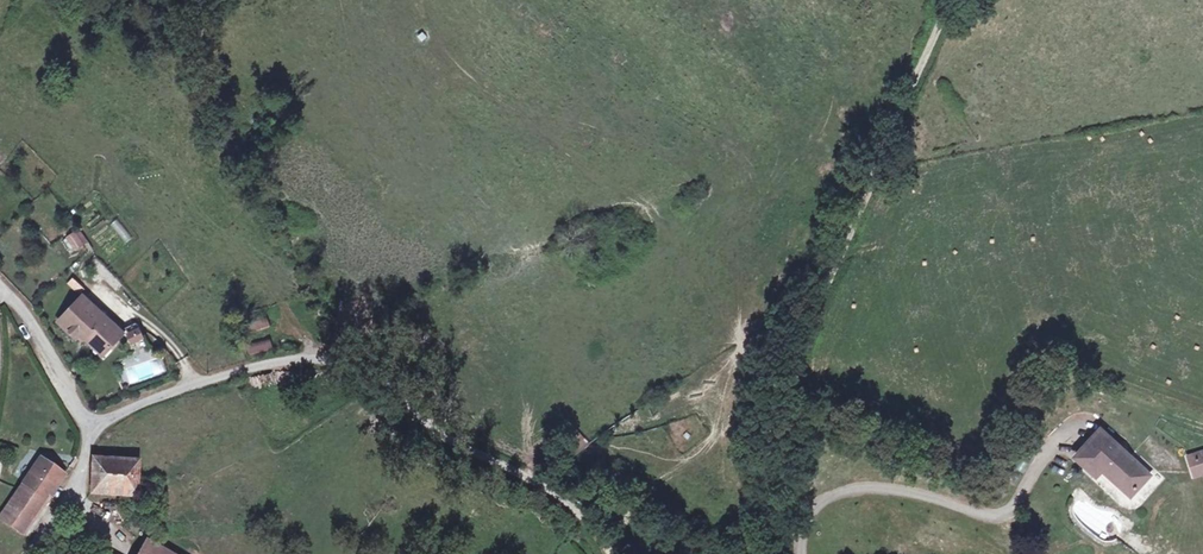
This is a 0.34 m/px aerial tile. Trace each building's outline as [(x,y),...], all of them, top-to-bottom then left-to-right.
[(118,219),(111,224),(126,243),(132,238),(118,219)] [(73,253),(88,242),(78,228),(63,239),(73,253)] [(107,257),(114,252),(107,242),(100,247),(107,257)] [(71,278),(67,285),(78,292),(82,285),(71,278)] [(82,295),(59,321),(77,337),(81,333),(95,346),(100,340),(109,348),(123,333),(82,295)] [(269,327),(267,318),(255,320),(257,329),(269,327)] [(126,329),(123,333),(132,341),(145,338),(139,327),(138,324),(135,322),(125,327),(126,329)] [(270,337),(249,344),(253,355),(273,348),(270,337)] [(100,340),(95,346),(103,354),(109,348),(100,340)] [(288,385),(287,372),(250,376),(251,389),(288,385)] [(1100,428),(1075,455),(1097,474),(1103,468),(1131,491),(1149,471),(1100,428)] [(588,445),(577,431),(556,447),(567,461),(588,445)] [(1192,450),(1195,460),(1202,458),(1202,447),(1192,450)] [(0,515),(0,518),(23,534),(65,474),(41,457),(0,515)] [(92,457),(91,494),(137,497),(139,459),(92,457)] [(1195,460),(1198,471),(1202,469),(1202,458),(1195,460)] [(150,541),(143,553),(172,553),(150,541)]
